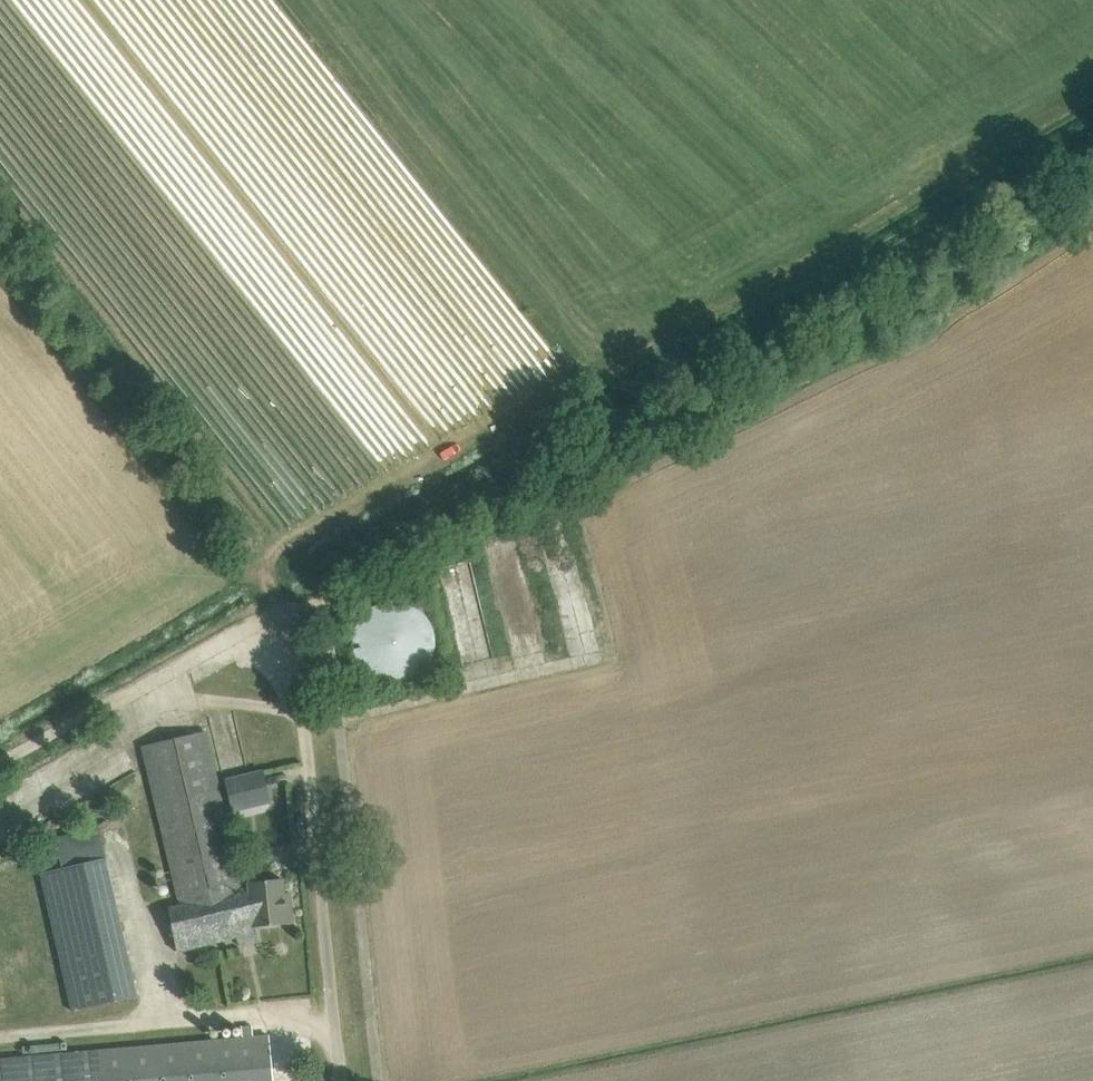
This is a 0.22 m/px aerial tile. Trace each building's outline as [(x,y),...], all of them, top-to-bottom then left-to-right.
[(399,600),(395,600),(390,600),(386,601),(381,602),(377,604),(373,606),(369,609),(366,612),(363,615),(360,618),(358,622),(356,626),(354,631),(353,635),(353,640),(353,644),(353,649),(354,653),(356,657),(358,661),(360,665),(363,669),(366,672),(369,675),(373,678),(377,680),(381,682),(386,683),(390,683),(395,684),(399,683),(404,683),(408,682),(412,680),(416,678),(420,675),(423,672),(426,669),(429,665),(431,662),(433,657),(435,653),(436,649),(436,644),(436,640),(436,635),(435,631),(433,627),(432,622),(429,619),(426,615),(423,612),(420,609),(416,606),(412,604),(408,602),(404,601),(399,600)] [(169,908),(178,951),(238,936),(240,943),(259,941),(257,926),(250,888),(249,888),(242,889),(205,731),(144,746),(181,905),(169,908)] [(226,780),(233,809),(234,809),(232,800),(267,791),(269,801),(270,801),(263,771),(226,780)] [(62,871),(39,876),(71,1009),(135,996),(99,827),(55,837),(62,871)] [(250,888),(257,926),(293,922),(290,893),(284,893),(283,879),(249,882),(249,888),(250,888)] [(62,982),(43,986),(41,972),(22,976),(25,989),(22,989),(26,1011),(66,1005),(62,982)] [(268,1035),(254,1036),(253,1025),(241,1026),(242,1037),(0,1059),(0,1080),(273,1080),(268,1035)]
